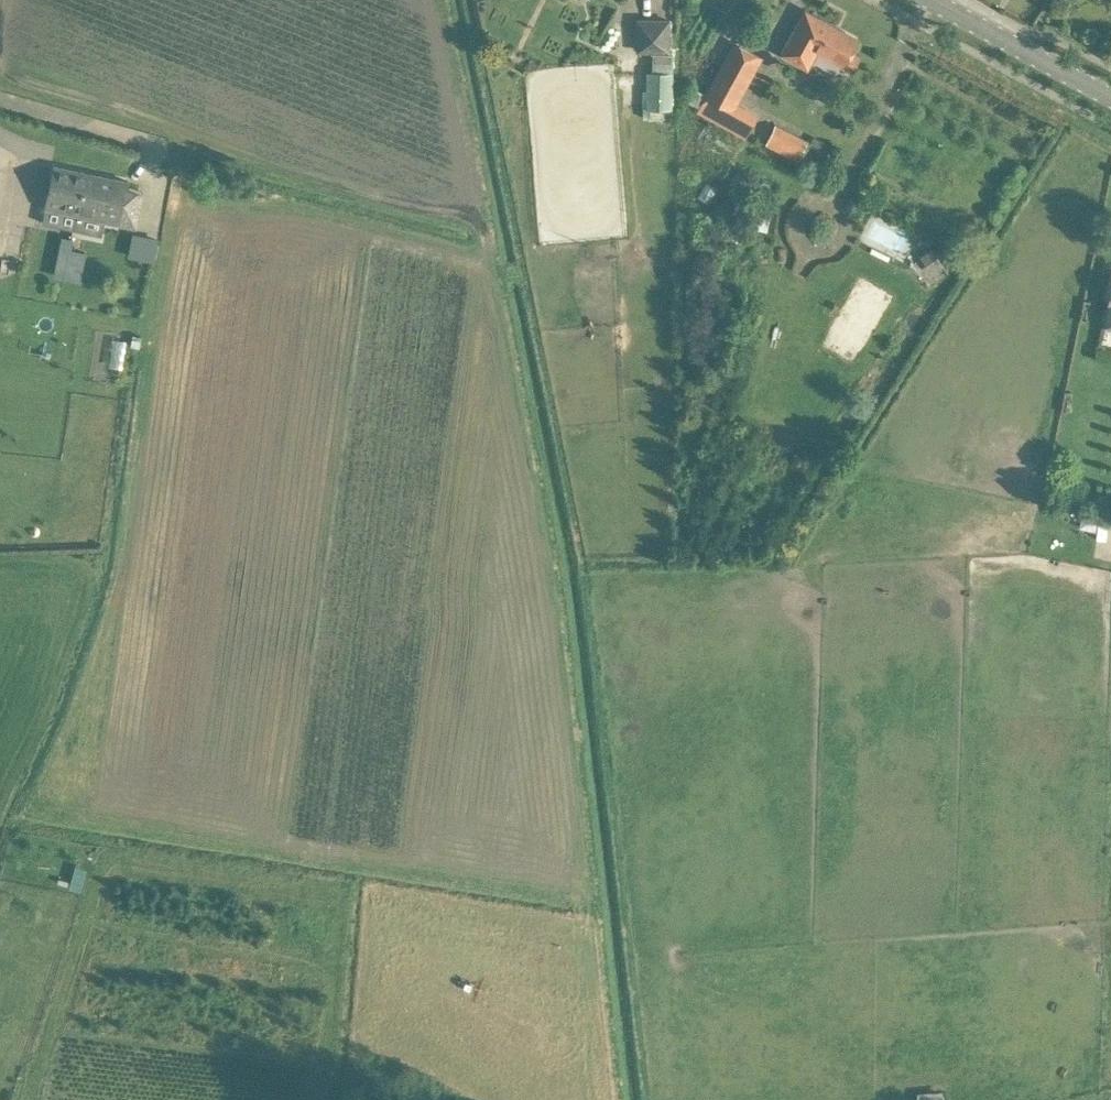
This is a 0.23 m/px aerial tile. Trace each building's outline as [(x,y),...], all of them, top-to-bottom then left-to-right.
[(686,7),(695,10),(699,0),(689,0),(686,7)] [(817,17),(819,15),(806,8),(800,19),(789,38),(781,54),(809,70),(818,51),(844,65),(853,70),(860,56),(851,51),(858,40),(817,17)] [(670,51),(670,49),(670,18),(636,18),(636,23),(636,52),(653,52),(670,51)] [(734,41),(704,94),(733,110),(763,57),(734,41)] [(647,70),(646,107),(673,108),(673,70),(647,70)] [(801,154),(808,140),(776,124),(765,144),(798,160),(801,154)] [(55,166),(46,207),(105,220),(136,226),(143,194),(127,191),(128,184),(129,180),(55,166)] [(932,274),(944,265),(930,245),(918,254),(932,274)] [(75,246),(72,271),(94,274),(97,249),(75,246)] [(102,532),(126,314),(85,310),(65,496),(78,498),(75,529),(102,532)]
